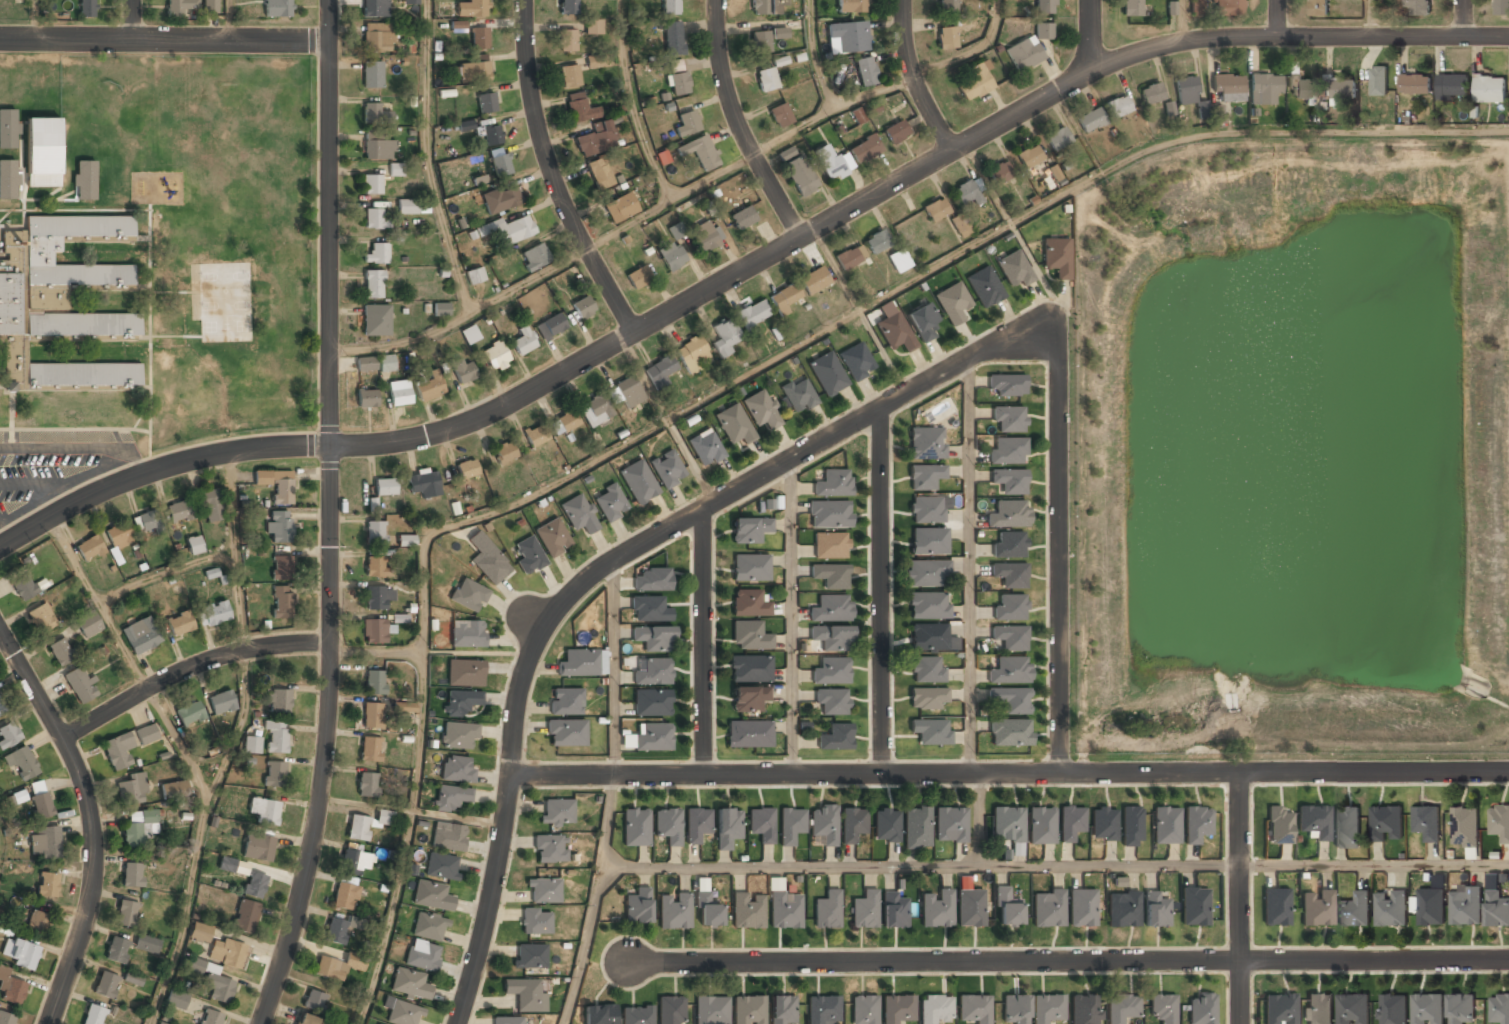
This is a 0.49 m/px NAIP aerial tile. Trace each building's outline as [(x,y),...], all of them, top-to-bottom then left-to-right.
[(94,0),(78,0),(78,17),(94,17),(94,0)] [(166,19),(182,19),(182,9),(197,9),(197,0),(166,0),(166,19)] [(217,0),(204,0),(204,14),(217,14),(217,0)] [(292,17),(292,0),(265,0),(265,17),(292,17)] [(388,0),(363,0),(363,17),(388,17),(388,0)] [(485,17),(485,0),(468,0),(468,3),(457,3),(457,17),(485,17)] [(577,0),(559,0),(559,14),(577,14),(577,0)] [(662,15),(678,15),(678,0),(662,0),(662,15)] [(753,15),(782,15),(782,0),(753,0),(753,15)] [(838,12),(866,12),(866,0),(838,0),(838,12)] [(939,11),(956,11),(956,0),(939,0),(939,11)] [(1055,12),(1055,0),(1036,0),(1036,12),(1055,12)] [(1122,16),(1140,16),(1140,0),(1122,0),(1122,16)] [(1214,15),(1241,15),(1241,0),(1214,0),(1214,15)] [(1327,0),(1309,0),(1309,15),(1327,15),(1327,0)] [(1428,15),(1428,0),(1407,0),(1407,15),(1428,15)] [(1495,14),(1508,14),(1508,0),(1495,0),(1495,14)] [(1191,16),(1203,15),(1202,1),(1190,1),(1191,16)] [(602,34),(602,19),(585,20),(585,35),(602,34)] [(466,21),(451,21),(451,33),(466,33),(466,21)] [(830,55),(868,50),(865,21),(827,25),(830,55)] [(681,22),(665,22),(665,54),(681,54),(681,22)] [(1052,38),(1052,22),(1036,22),(1036,38),(1052,38)] [(392,23),(363,23),(363,51),(392,51),(392,23)] [(957,46),(954,25),(937,27),(940,48),(957,46)] [(487,47),(487,27),(471,28),(471,48),(487,47)] [(772,39),(788,38),(788,28),(771,28),(772,39)] [(559,30),(559,52),(575,52),(575,30),(559,30)] [(770,53),(770,32),(752,32),(752,53),(770,53)] [(1038,43),(1027,46),(1026,41),(1007,46),(1013,69),(1043,62),(1038,43)] [(588,69),(604,66),(602,54),(586,56),(588,69)] [(877,83),(871,57),(855,60),(860,87),(877,83)] [(682,71),(681,60),(670,61),(672,94),(689,93),(687,70),(682,71)] [(382,61),(363,61),(363,88),(382,88),(382,61)] [(489,61),(457,61),(457,80),(489,80),(489,61)] [(962,81),(961,93),(987,95),(989,64),(969,63),(968,82),(962,81)] [(559,68),(563,90),(581,86),(577,64),(559,68)] [(762,91),(779,86),(772,66),(755,71),(762,91)] [(1387,66),(1371,66),(1371,95),(1387,95),(1387,66)] [(1431,93),(1431,74),(1400,74),(1400,93),(1431,93)] [(1467,74),(1437,74),(1437,97),(1467,97),(1467,74)] [(1250,75),(1250,105),(1274,105),(1274,94),(1282,94),(1282,75),(1250,75)] [(1221,102),(1242,102),(1242,76),(1212,76),(1212,93),(1221,93),(1221,102)] [(1475,102),(1505,102),(1505,76),(1475,76),(1475,102)] [(1196,77),(1176,78),(1178,105),(1198,103),(1196,77)] [(1356,79),(1330,79),(1330,98),(1356,98),(1356,79)] [(1293,80),(1293,99),(1317,99),(1317,80),(1293,80)] [(1144,105),(1165,100),(1160,82),(1139,88),(1144,105)] [(496,111),(493,92),(477,94),(480,113),(496,111)] [(587,110),(582,92),(564,97),(572,124),(599,115),(597,107),(587,110)] [(1112,120),(1132,110),(1125,94),(1104,103),(1112,120)] [(777,128),(793,121),(785,101),(769,108),(777,128)] [(1223,122),(1223,105),(1208,106),(1208,101),(1197,101),(1198,123),(1223,122)] [(363,103),(363,124),(391,124),(391,111),(380,111),(380,103),(363,103)] [(857,125),(866,120),(859,107),(850,112),(857,125)] [(1098,108),(1076,118),(1084,134),(1105,123),(1098,108)] [(0,110),(0,149),(16,148),(15,134),(17,134),(17,109),(0,110)] [(682,124),(675,126),(678,136),(700,128),(694,109),(678,114),(682,124)] [(25,118),(58,118),(58,187),(24,187),(25,118)] [(892,144),(910,134),(901,118),(883,129),(892,144)] [(458,122),(459,132),(474,130),(473,121),(458,122)] [(485,145),(502,144),(500,125),(475,127),(476,136),(484,135),(485,145)] [(1072,142),(1063,126),(1044,137),(1052,152),(1072,142)] [(364,159),(394,159),(394,139),(383,139),(383,131),(364,131),(364,159)] [(579,158),(606,151),(602,132),(575,139),(579,158)] [(680,156),(693,150),(703,171),(719,163),(705,133),(676,147),(680,156)] [(856,165),(882,150),(873,134),(847,148),(856,165)] [(825,181),(846,173),(839,153),(832,155),(829,144),(814,149),(825,181)] [(1043,161),(1036,145),(1015,154),(1022,170),(1043,161)] [(777,153),(780,161),(795,155),(792,147),(777,153)] [(506,153),(490,158),(496,178),(513,173),(506,153)] [(799,197),(818,187),(802,155),(783,164),(799,197)] [(596,190),(613,184),(602,157),(586,164),(596,190)] [(14,199),(0,199),(0,160),(15,160),(14,199)] [(986,170),(995,186),(1014,176),(1005,160),(986,170)] [(76,161),(95,161),(95,200),(76,200),(76,161)] [(390,176),(403,176),(402,163),(390,163),(390,176)] [(381,194),(381,175),(363,175),(363,194),(381,194)] [(969,178),(951,190),(963,207),(981,195),(969,178)] [(506,209),(521,202),(514,186),(499,193),(506,209)] [(602,205),(611,224),(638,210),(629,192),(602,205)] [(931,222),(950,211),(941,197),(923,208),(931,222)] [(399,212),(415,212),(415,201),(400,201),(399,212)] [(738,229),(756,219),(748,205),(730,215),(738,229)] [(364,209),(364,229),(385,229),(385,209),(364,209)] [(971,231),(959,214),(950,221),(961,237),(971,231)] [(503,223),(501,219),(475,227),(480,241),(495,237),(498,246),(535,235),(529,215),(503,223)] [(3,336),(0,336),(0,260),(6,260),(6,253),(2,253),(2,231),(25,231),(25,217),(133,217),(133,238),(60,238),(60,251),(52,251),(52,265),(133,266),(133,286),(67,286),(67,314),(139,314),(139,336),(27,336),(26,364),(139,364),(139,389),(3,388),(3,336)] [(711,220),(690,227),(698,252),(720,245),(711,220)] [(873,255),(891,244),(882,229),(863,240),(873,255)] [(1043,269),(1055,269),(1055,280),(1069,280),(1069,239),(1043,239),(1043,269)] [(657,249),(668,271),(687,261),(676,240),(657,249)] [(371,253),(364,253),(364,264),(388,264),(388,243),(371,243),(371,253)] [(550,261),(542,243),(519,253),(528,271),(550,261)] [(867,259),(860,244),(835,255),(841,270),(867,259)] [(887,256),(896,273),(912,264),(902,248),(887,256)] [(1001,256),(1003,286),(1028,283),(1025,254),(1001,256)] [(625,274),(634,289),(652,279),(644,264),(625,274)] [(808,295),(830,282),(821,266),(798,278),(808,295)] [(965,278),(983,309),(1004,296),(987,266),(965,278)] [(469,285),(485,281),(482,267),(466,270),(469,285)] [(364,271),(364,299),(383,299),(383,271),(364,271)] [(964,320),(960,312),(972,305),(958,281),(934,295),(952,327),(964,320)] [(780,317),(789,311),(786,306),(802,296),(793,282),(768,297),(780,317)] [(572,303),(580,319),(595,310),(587,295),(572,303)] [(744,330),(771,317),(762,299),(736,311),(744,330)] [(448,315),(448,303),(435,303),(435,315),(448,315)] [(935,336),(930,327),(939,322),(928,303),(907,315),(922,343),(935,336)] [(389,336),(389,306),(363,306),(363,336),(389,336)] [(535,326),(544,341),(567,327),(558,312),(535,326)] [(902,345),(904,351),(913,349),(903,313),(877,320),(885,350),(902,345)] [(710,347),(721,358),(744,336),(726,318),(712,330),(720,338),(710,347)] [(480,338),(472,325),(460,332),(468,345),(480,338)] [(517,330),(521,337),(511,343),(519,357),(538,346),(525,325),(517,330)] [(674,353),(692,375),(714,358),(695,335),(674,353)] [(480,351),(492,372),(511,362),(499,341),(480,351)] [(838,355),(854,382),(876,369),(860,342),(838,355)] [(849,385),(830,351),(808,363),(826,397),(849,385)] [(670,355),(644,368),(654,390),(668,384),(665,376),(677,370),(670,355)] [(379,372),(394,371),(394,356),(378,357),(379,372)] [(374,357),(356,359),(357,372),(376,371),(374,357)] [(459,385),(477,377),(468,357),(450,364),(459,385)] [(1025,375),(989,375),(989,395),(1025,395),(1025,375)] [(421,403),(445,394),(439,376),(414,385),(421,403)] [(644,399),(632,376),(614,385),(626,409),(644,399)] [(781,389),(794,415),(818,402),(804,376),(781,389)] [(390,406),(410,406),(410,383),(390,383),(390,406)] [(768,431),(782,424),(765,389),(742,401),(755,427),(764,422),(768,431)] [(357,390),(357,408),(377,408),(377,390),(357,390)] [(590,427),(613,415),(602,393),(578,406),(590,427)] [(715,414),(728,444),(741,439),(743,444),(755,439),(739,403),(715,414)] [(994,406),(994,432),(1025,432),(1025,406),(994,406)] [(556,437),(580,424),(572,410),(548,423),(556,437)] [(531,447),(550,438),(542,422),(523,431),(531,447)] [(910,458),(943,458),(943,427),(910,427),(910,458)] [(687,440),(700,468),(725,457),(712,429),(687,440)] [(1025,438),(990,438),(991,464),(1026,463),(1025,438)] [(517,456),(509,440),(491,449),(499,465),(517,456)] [(664,489),(687,477),(672,449),(649,462),(664,489)] [(479,474),(474,458),(456,463),(461,479),(479,474)] [(660,492),(641,459),(618,472),(637,505),(660,492)] [(910,489),(935,489),(935,479),(945,479),(945,465),(910,465),(910,489)] [(813,496),(850,496),(850,470),(823,470),(823,481),(813,481),(813,496)] [(991,484),(1002,484),(1002,494),(1025,494),(1025,470),(991,470),(991,484)] [(292,471),(255,471),(255,486),(273,486),(273,505),(292,505),(292,471)] [(421,492),(421,496),(438,496),(438,473),(409,473),(409,492),(421,492)] [(375,496),(396,495),(396,479),(374,479),(375,496)] [(628,512),(617,485),(594,494),(605,522),(628,512)] [(225,519),(218,488),(197,493),(204,524),(225,519)] [(582,526),(587,535),(600,528),(580,493),(559,505),(573,531),(582,526)] [(943,523),(943,497),(911,497),(911,523),(943,523)] [(166,505),(170,524),(193,519),(189,500),(166,505)] [(850,526),(849,501),(809,501),(809,527),(850,526)] [(987,514),(987,527),(1028,527),(1028,501),(997,501),(997,514),(987,514)] [(290,543),(290,511),(269,511),(269,543),(290,543)] [(139,531),(160,530),(159,512),(137,513),(139,531)] [(573,546),(557,518),(534,531),(550,559),(573,546)] [(771,519),(733,519),(733,543),(760,543),(760,532),(771,532),(771,519)] [(384,522),(366,522),(366,545),(384,545),(384,522)] [(131,542),(124,524),(105,530),(112,549),(131,542)] [(947,554),(947,528),(911,528),(911,554),(947,554)] [(478,554),(470,560),(491,587),(512,571),(480,530),(467,540),(478,554)] [(992,557),(1024,557),(1024,532),(998,532),(998,543),(992,543),(992,557)] [(814,533),(814,557),(846,557),(846,533),(814,533)] [(75,544),(83,562),(104,552),(96,535),(75,544)] [(415,547),(415,535),(398,535),(398,547),(415,547)] [(511,546),(526,576),(547,565),(531,535),(511,546)] [(203,551),(199,536),(186,540),(190,555),(203,551)] [(292,556),(272,556),(272,580),(292,580),(292,556)] [(366,556),(366,577),(388,577),(388,556),(366,556)] [(766,580),(766,557),(736,557),(736,580),(766,580)] [(950,561),(906,561),(906,587),(941,587),(941,576),(950,576),(950,561)] [(811,564),(811,579),(824,579),(824,589),(848,589),(848,564),(811,564)] [(1026,564),(991,564),(991,577),(1001,577),(1001,588),(1026,588),(1026,564)] [(671,590),(671,568),(640,569),(641,576),(634,576),(634,591),(671,590)] [(39,591),(37,587),(35,587),(26,571),(9,581),(22,602),(39,591)] [(477,615),(490,591),(462,577),(449,600),(477,615)] [(273,618),(292,618),(292,585),(273,585),(273,618)] [(365,611),(386,611),(386,600),(394,600),(394,587),(365,587),(365,611)] [(732,616),(770,616),(770,601),(761,601),(761,590),(732,590),(732,616)] [(948,619),(948,593),(909,593),(909,619),(948,619)] [(1026,594),(999,594),(999,605),(992,605),(992,620),(1026,620),(1026,594)] [(810,607),(810,621),(850,621),(850,595),(819,595),(819,607),(810,607)] [(636,621),(672,621),(672,608),(663,608),(663,596),(631,596),(631,611),(635,611),(636,621)] [(198,608),(203,626),(231,618),(226,600),(198,608)] [(27,613),(39,634),(56,625),(45,603),(27,613)] [(166,619),(172,637),(196,628),(190,611),(166,619)] [(85,639),(103,629),(94,613),(76,622),(85,639)] [(121,630),(134,656),(162,642),(148,616),(121,630)] [(385,644),(385,619),(363,619),(363,644),(385,644)] [(484,647),(484,622),(451,622),(451,647),(484,647)] [(733,622),(733,650),(772,650),(772,634),(761,634),(761,622),(733,622)] [(947,624),(910,624),(910,650),(947,650),(947,624)] [(990,626),(990,641),(1001,641),(1001,651),(1027,651),(1027,626),(990,626)] [(632,627),(632,642),(644,642),(644,652),(673,652),(673,627),(632,627)] [(821,642),(821,652),(850,652),(850,627),(810,627),(810,642),(821,642)] [(47,646),(58,667),(75,659),(64,637),(47,646)] [(597,650),(563,650),(563,662),(556,662),(556,676),(597,676),(597,650)] [(770,657),(730,657),(730,683),(770,683),(770,657)] [(944,668),(938,668),(938,657),(912,657),(912,682),(944,682),(944,668)] [(1028,683),(1028,657),(997,657),(997,669),(987,669),(987,683),(1028,683)] [(812,683),(849,683),(849,658),(821,658),(821,669),(812,669),(812,683)] [(633,685),(671,685),(671,659),(644,659),(644,671),(633,671),(633,685)] [(448,686),(483,686),(483,660),(448,660),(448,686)] [(96,696),(81,666),(63,675),(78,705),(96,696)] [(365,671),(365,694),(385,694),(385,671),(365,671)] [(769,688),(732,688),(732,713),(761,713),(761,702),(769,702),(769,688)] [(1003,715),(1028,715),(1028,688),(987,688),(986,703),(1004,703),(1003,715)] [(270,714),(290,714),(290,689),(270,689),(270,714)] [(582,689),(550,689),(550,715),(582,715),(582,689)] [(817,689),(817,715),(848,715),(848,689),(817,689)] [(944,689),(910,689),(910,709),(944,709),(944,689)] [(236,708),(230,690),(208,697),(214,716),(236,708)] [(467,705),(482,705),(482,691),(446,691),(446,716),(467,717),(467,705)] [(634,717),(671,717),(671,691),(634,691),(634,717)] [(175,708),(180,726),(204,719),(199,701),(175,708)] [(363,728),(381,728),(381,702),(363,702),(363,728)] [(415,712),(415,703),(393,702),(393,712),(415,712)] [(585,746),(585,720),(547,720),(547,746),(585,746)] [(948,745),(948,720),(910,720),(910,734),(918,734),(918,745),(948,745)] [(989,720),(989,746),(1030,746),(1030,720),(989,720)] [(0,728),(0,735),(2,739),(0,740),(0,750),(1,752),(22,738),(11,721),(0,728)] [(287,752),(287,721),(267,721),(267,752),(287,752)] [(477,739),(478,724),(444,722),(442,747),(470,749),(471,739),(477,739)] [(771,722),(726,722),(726,748),(771,748),(771,722)] [(135,730),(141,745),(159,738),(153,723),(135,730)] [(671,724),(637,724),(637,737),(624,737),(624,750),(671,750),(671,724)] [(817,750),(851,750),(851,724),(829,724),(829,735),(817,735),(817,750)] [(112,771),(131,765),(126,750),(134,748),(129,732),(102,741),(112,771)] [(261,737),(245,736),(243,752),(259,753),(261,737)] [(361,761),(380,761),(380,737),(361,737),(361,761)] [(25,746),(7,756),(21,782),(39,773),(25,746)] [(472,781),(473,756),(443,756),(442,780),(472,781)] [(283,785),(283,761),(265,761),(265,785),(283,785)] [(130,771),(125,784),(123,783),(117,797),(136,805),(148,778),(130,771)] [(358,796),(377,796),(377,772),(358,772),(358,796)] [(164,800),(188,793),(185,779),(161,785),(164,800)] [(28,786),(37,820),(52,816),(44,782),(28,786)] [(458,801),(471,802),(472,787),(437,784),(435,810),(457,812),(458,801)] [(28,800),(25,790),(7,795),(10,806),(28,800)] [(249,816),(257,816),(257,823),(278,823),(278,798),(249,798),(249,816)] [(542,800),(542,825),(573,825),(573,800),(542,800)] [(835,805),(811,805),(811,836),(822,836),(822,846),(835,846),(835,805)] [(1502,834),(1502,844),(1508,844),(1508,805),(1489,805),(1489,834),(1502,834)] [(1292,813),(1281,812),(1281,806),(1268,806),(1268,844),(1292,844),(1292,813)] [(1329,806),(1298,806),(1297,831),(1315,832),(1315,841),(1328,842),(1329,806)] [(1401,806),(1371,806),(1371,840),(1387,840),(1387,839),(1401,839),(1401,806)] [(1439,806),(1413,806),(1413,832),(1424,832),(1424,842),(1439,842),(1439,806)] [(1083,831),(1083,807),(1060,807),(1060,842),(1073,842),(1073,831),(1083,831)] [(1115,839),(1115,807),(1091,807),(1091,839),(1115,839)] [(1122,807),(1122,845),(1141,845),(1141,807),(1122,807)] [(1210,834),(1210,807),(1184,807),(1184,844),(1198,844),(1198,834),(1210,834)] [(1335,807),(1334,848),(1361,848),(1361,807),(1335,807)] [(1453,807),(1453,846),(1478,846),(1478,807),(1453,807)] [(649,808),(623,808),(623,846),(649,846),(649,808)] [(865,808),(842,808),(842,844),(854,844),(854,833),(865,833),(865,808)] [(904,849),(929,849),(929,808),(904,808),(904,849)] [(935,842),(966,842),(966,808),(935,808),(935,842)] [(992,842),(1023,842),(1023,808),(992,808),(992,842)] [(1029,808),(1029,844),(1054,844),(1054,808),(1029,808)] [(1153,808),(1153,844),(1178,844),(1178,808),(1153,808)] [(803,809),(781,809),(781,846),(792,846),(792,833),(803,833),(803,809)] [(394,811),(377,810),(377,824),(393,825),(394,811)] [(679,847),(679,810),(655,810),(655,836),(666,836),(666,847),(679,847)] [(686,810),(686,845),(699,845),(699,834),(710,834),(710,810),(686,810)] [(717,851),(729,851),(729,839),(740,839),(740,810),(717,810),(717,851)] [(749,834),(760,834),(760,844),(772,844),(772,810),(749,810),(749,834)] [(874,841),(898,841),(898,810),(874,810),(874,841)] [(123,825),(124,847),(142,847),(141,823),(156,823),(156,812),(129,812),(129,825),(123,825)] [(369,816),(349,816),(349,840),(369,840),(369,816)] [(467,826),(435,821),(431,847),(463,852),(467,826)] [(59,827),(32,827),(32,858),(59,858),(59,827)] [(274,837),(246,832),(242,857),(270,861),(274,837)] [(534,863),(566,863),(566,836),(534,836),(534,863)] [(362,867),(367,869),(372,856),(347,848),(339,871),(358,878),(362,867)] [(455,881),(459,857),(429,853),(426,876),(455,881)] [(247,876),(250,863),(221,857),(218,870),(247,876)] [(142,862),(123,862),(123,887),(142,887),(142,862)] [(268,877),(250,870),(242,892),(259,899),(268,877)] [(59,874),(40,872),(37,896),(56,898),(59,874)] [(1500,888),(1500,873),(1488,874),(1488,889),(1500,888)] [(444,893),(446,889),(420,879),(412,899),(449,914),(455,898),(444,893)] [(359,885),(339,880),(332,906),(352,911),(359,885)] [(528,903),(560,903),(560,880),(528,880),(528,903)] [(1181,924),(1208,924),(1208,886),(1181,886),(1181,924)] [(649,922),(649,887),(635,887),(635,895),(625,895),(625,922),(649,922)] [(997,887),(996,925),(1020,926),(1021,902),(1009,902),(1009,887),(997,887)] [(1450,924),(1481,924),(1481,887),(1450,887),(1450,924)] [(1288,925),(1288,888),(1263,888),(1263,925),(1288,925)] [(1418,925),(1443,925),(1443,888),(1418,888),(1418,925)] [(814,928),(839,928),(839,889),(825,889),(825,899),(814,899),(814,928)] [(951,927),(951,889),(937,889),(937,895),(920,895),(920,927),(951,927)] [(852,899),(852,927),(876,927),(876,890),(863,890),(863,899),(852,899)] [(958,927),(983,927),(983,890),(958,890),(958,927)] [(1095,890),(1069,890),(1069,926),(1095,926),(1095,890)] [(1332,925),(1332,890),(1317,890),(1317,893),(1301,893),(1301,925),(1332,925)] [(1338,901),(1338,925),(1370,925),(1370,890),(1356,890),(1356,901),(1338,901)] [(1406,925),(1406,890),(1392,890),(1392,894),(1376,894),(1376,925),(1406,925)] [(708,891),(698,891),(698,927),(721,927),(721,906),(708,906),(708,891)] [(1064,891),(1033,891),(1033,926),(1064,927),(1064,891)] [(1143,927),(1168,927),(1168,899),(1159,899),(1159,891),(1143,891),(1143,927)] [(1501,898),(1501,891),(1487,891),(1487,925),(1508,925),(1508,898),(1501,898)] [(1138,927),(1138,892),(1108,892),(1108,927),(1138,927)] [(690,929),(690,893),(676,893),(676,897),(659,897),(659,929),(690,929)] [(770,893),(770,928),(801,928),(801,893),(770,893)] [(762,894),(733,894),(732,928),(762,928),(762,894)] [(907,894),(882,894),(882,928),(907,928),(907,894)] [(231,929),(251,935),(260,904),(240,898),(231,929)] [(133,928),(138,903),(120,899),(116,925),(133,928)] [(522,909),(522,935),(550,935),(550,909),(522,909)] [(45,937),(50,915),(31,911),(26,932),(45,937)] [(412,933),(441,942),(448,920),(418,911),(412,933)] [(348,922),(329,918),(325,942),(344,945),(348,922)] [(188,939),(207,945),(213,928),(193,922),(188,939)] [(160,940),(139,934),(135,948),(156,955),(160,940)] [(104,958),(122,965),(130,943),(113,936),(104,958)] [(34,970),(41,948),(8,937),(0,959),(34,970)] [(241,970),(248,946),(226,939),(224,945),(213,941),(208,960),(241,970)] [(442,946),(411,939),(405,965),(437,972),(442,946)] [(545,945),(515,945),(515,969),(545,969),(545,945)] [(343,982),(346,968),(363,972),(366,958),(347,954),(345,963),(319,957),(314,975),(343,982)] [(203,974),(206,961),(191,957),(188,971),(203,974)] [(0,988),(0,999),(20,1006),(27,984),(7,977),(10,969),(0,966),(0,981),(2,982),(0,988)] [(425,975),(396,968),(391,991),(429,1000),(432,986),(423,984),(425,975)] [(120,978),(103,970),(93,993),(111,1000),(120,978)] [(142,978),(127,971),(123,981),(139,987),(142,978)] [(228,1005),(235,983),(207,973),(203,986),(212,989),(208,999),(228,1005)] [(546,993),(541,993),(541,980),(503,980),(503,994),(517,994),(517,1012),(546,1012),(546,993)] [(327,996),(310,988),(302,1006),(319,1013),(327,996)] [(165,1005),(183,1012),(189,997),(171,990),(165,1005)] [(1503,1023),(1508,1023),(1508,993),(1491,993),(1491,1023),(1503,1023)] [(1149,1017),(1160,1017),(1160,1023),(1175,1023),(1175,994),(1149,994),(1149,1017)] [(1214,994),(1188,994),(1188,1023),(1214,1023),(1214,994)] [(1295,994),(1263,994),(1263,1023),(1295,1023),(1295,994)] [(1332,994),(1307,994),(1307,1023),(1332,1023),(1332,994)] [(1338,994),(1338,1023),(1368,1023),(1368,994),(1338,994)] [(1413,994),(1413,1023),(1444,1023),(1444,994),(1413,994)] [(1450,994),(1450,1023),(1464,1023),(1464,1022),(1475,1022),(1475,994),(1450,994)] [(770,995),(770,1023),(783,1023),(795,1023),(795,995),(770,995)] [(1025,995),(1003,995),(1003,1023),(1014,1023),(1025,1023),(1025,995)] [(1047,1020),(1063,1020),(1064,995),(1033,995),(1032,1023),(1047,1023),(1047,1020)] [(1071,995),(1071,1023),(1098,1023),(1098,995),(1071,995)] [(1123,1017),(1138,1017),(1138,995),(1107,995),(1107,1023),(1123,1023),(1123,1017)] [(1406,995),(1379,995),(1379,1023),(1406,1023),(1406,995)] [(423,1008),(386,996),(382,1008),(390,1011),(387,1022),(393,1023),(417,1023),(423,1008)] [(896,1021),(913,1022),(914,997),(883,996),(883,1023),(896,1023),(896,1021)] [(977,1022),(977,1023),(989,1023),(989,996),(958,996),(958,1022),(977,1022)] [(658,997),(658,1023),(683,1023),(683,997),(658,997)] [(695,1023),(728,1023),(727,997),(695,997),(695,1023)] [(764,997),(734,997),(734,1023),(748,1023),(764,1023),(764,997)] [(808,997),(808,1023),(821,1023),(821,1022),(838,1022),(838,997),(808,997)] [(876,997),(851,997),(851,1023),(876,1023),(876,997)] [(951,1022),(951,997),(920,997),(920,1023),(936,1023),(936,1022),(951,1022)] [(106,1010),(89,1004),(81,1023),(101,1023),(106,1010)] [(584,1023),(614,1023),(614,1006),(584,1006),(584,1023)] [(622,1007),(622,1023),(653,1023),(652,1007),(622,1007)] [(206,1009),(200,1023),(221,1023),(224,1016),(206,1009)] [(16,1017),(0,1012),(0,1023),(14,1023),(16,1017)] [(301,1013),(297,1023),(319,1023),(320,1021),(301,1013)]
